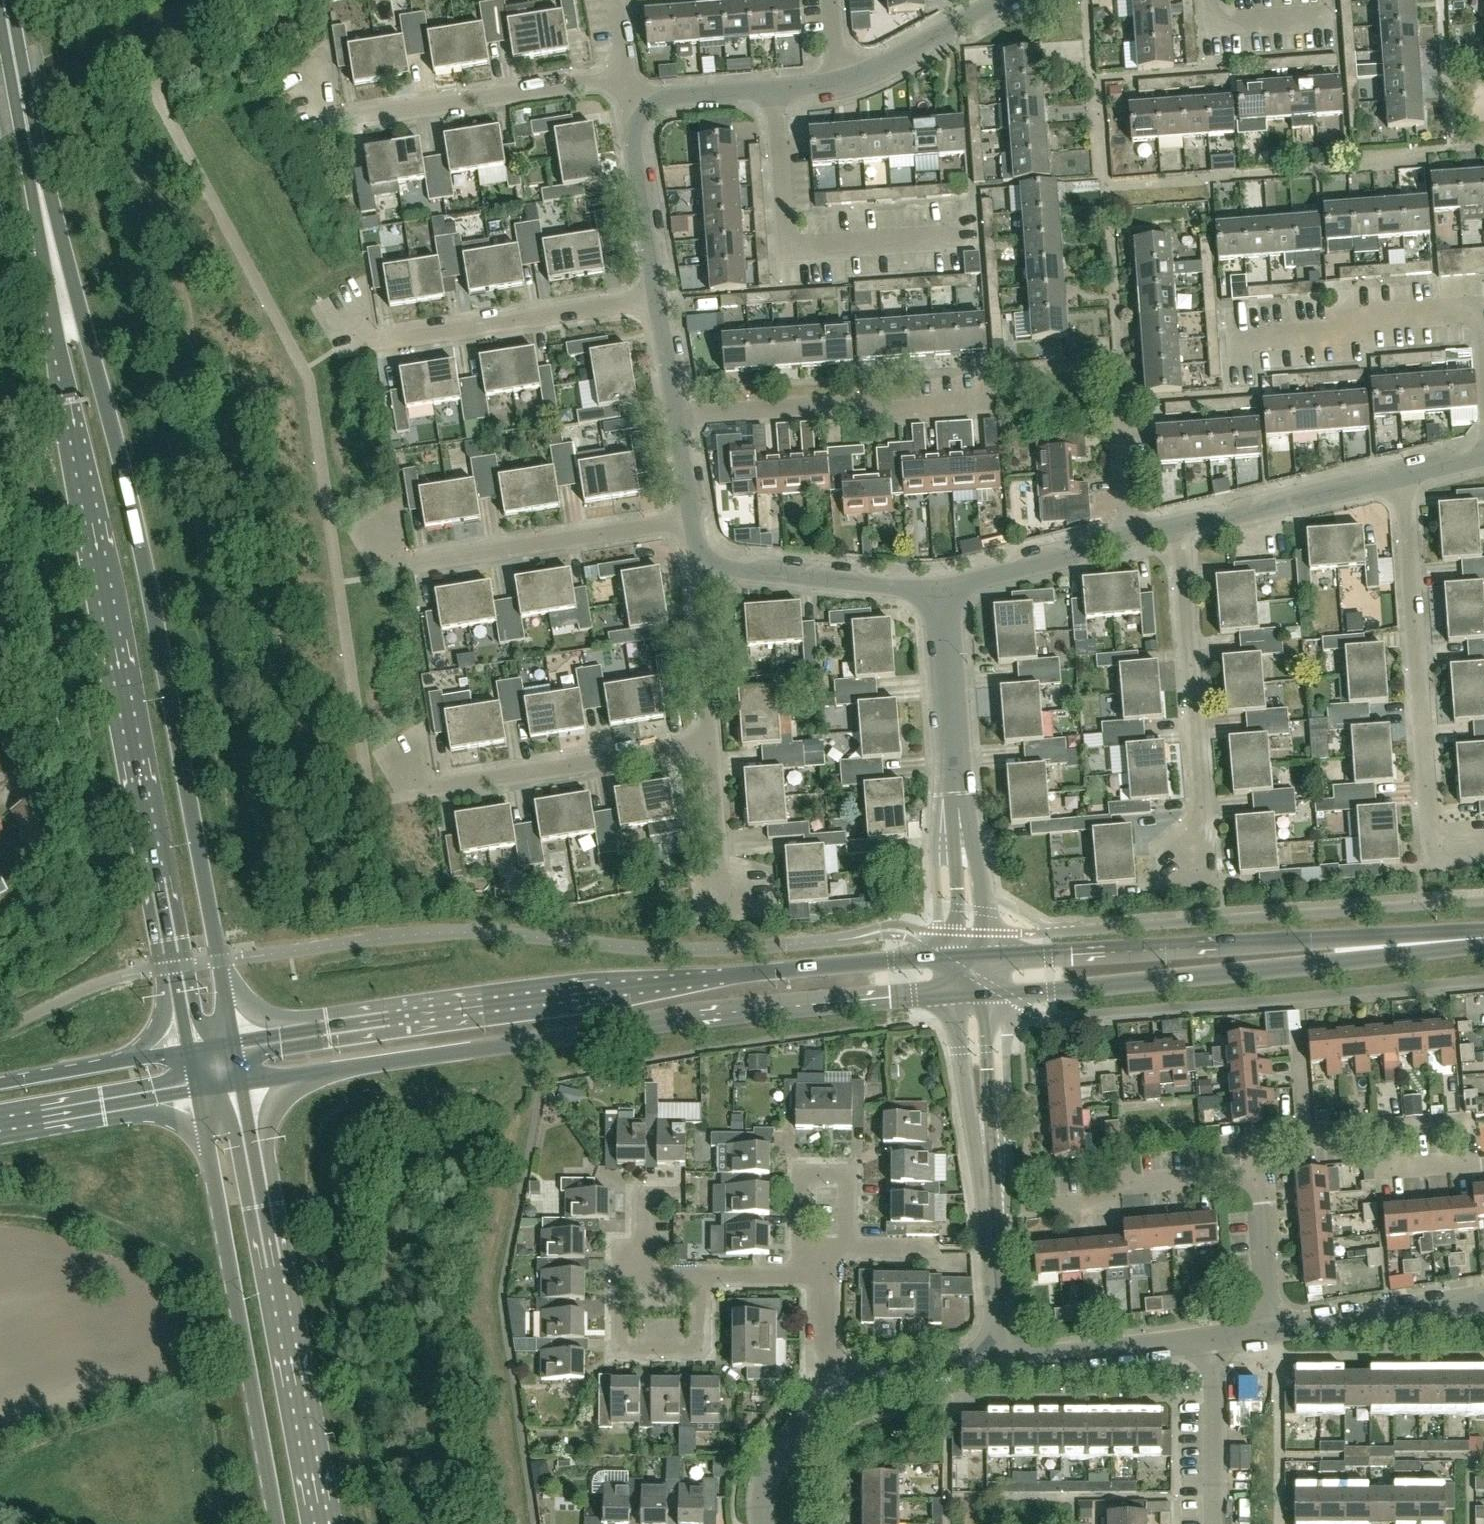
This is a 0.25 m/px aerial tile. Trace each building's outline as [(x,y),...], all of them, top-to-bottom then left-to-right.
[(536,18),(542,57),(570,52),(566,27),(578,25),(574,0),(561,0),(563,14),(536,18)] [(775,37),(772,0),(772,2),(757,3),(757,1),(747,1),(750,39),(775,37)] [(798,0),(797,0),(782,1),(782,0),(772,0),(775,37),(800,35),(800,36),(801,36),(798,0)] [(851,15),(875,14),(874,0),(850,0),(851,15)] [(889,11),(888,11),(888,12),(925,10),(925,8),(924,8),(923,0),(888,0),(889,11)] [(1134,18),(1172,15),(1170,15),(1169,0),(1170,0),(1133,0),(1134,18)] [(1194,14),(1193,0),(1182,0),(1183,15),(1194,14)] [(1417,0),(1395,0),(1379,1),(1381,26),(1419,23),(1416,23),(1415,8),(1417,8),(1417,0)] [(514,61),(542,57),(536,18),(508,23),(505,1),(493,3),(498,38),(510,36),(514,61)] [(750,39),(747,1),(747,2),(747,4),(732,5),(732,3),(722,3),(725,41),(750,39)] [(484,27),(457,31),(463,69),(490,65),(487,40),(498,38),(493,3),(481,5),(484,27)] [(700,43),(725,41),(722,3),(722,4),(722,6),(707,7),(706,5),(697,6),(700,43)] [(700,43),(697,6),(696,6),(697,8),(682,9),(681,7),(672,8),(675,45),(700,43)] [(650,47),(675,45),(672,8),(671,8),(672,10),(656,11),(656,9),(646,10),(646,12),(649,48),(650,48),(650,47)] [(1342,29),(1353,28),(1352,13),(1341,13),(1342,29)] [(435,74),(463,69),(457,31),(429,35),(426,14),(413,16),(419,51),(431,49),(435,74)] [(1134,18),(1136,43),(1174,40),(1171,40),(1170,25),(1173,25),(1172,15),(1134,18)] [(404,39),(377,44),(383,82),(411,78),(407,53),(419,51),(413,16),(401,18),(404,39)] [(1185,40),(1196,39),(1195,23),(1184,24),(1185,40)] [(1419,33),(1419,23),(1381,26),(1383,51),(1420,49),(1420,48),(1418,49),(1417,33),(1419,33)] [(355,86),(383,82),(377,44),(350,48),(346,27),(334,29),(339,63),(351,61),(355,86)] [(1344,54),(1355,54),(1354,38),(1343,38),(1344,54)] [(1138,69),(1174,67),(1174,65),(1173,66),(1172,50),(1175,50),(1174,40),(1136,43),(1138,68),(1138,69)] [(1187,65),(1196,64),(1198,64),(1197,48),(1186,49),(1187,65)] [(1421,58),(1420,49),(1383,51),(1384,65),(1356,67),(1356,63),(1345,64),(1346,80),(1384,77),(1422,74),(1422,73),(1420,74),(1419,58),(1421,58)] [(1007,79),(1045,76),(1042,76),(1041,61),(1044,61),(1043,51),(1041,51),(1041,50),(1005,53),(1005,54),(1007,79)] [(1321,56),(1321,57),(1322,67),(1338,66),(1337,55),(1321,56)] [(1296,58),(1296,59),(1297,69),(1313,68),(1312,57),(1296,58)] [(732,60),(732,71),(757,70),(756,59),(732,60)] [(1271,60),(1272,71),(1288,70),(1287,59),(1271,60)] [(1246,62),(1247,73),(1263,72),(1262,61),(1246,62)] [(966,83),(967,83),(977,82),(976,66),(965,67),(966,83)] [(1423,83),(1422,74),(1384,77),(1386,102),(1424,99),(1422,99),(1420,84),(1423,83)] [(1214,87),(1230,86),(1229,75),(1214,76),(1214,87)] [(1046,86),(1045,76),(1007,79),(1009,104),(1047,102),(1047,101),(1044,101),(1043,86),(1046,86)] [(1188,78),(1189,89),(1205,87),(1204,76),(1188,78)] [(1163,79),(1163,80),(1164,90),(1180,89),(1179,78),(1163,79)] [(1314,79),(1317,117),(1341,115),(1343,115),(1340,79),(1339,79),(1324,81),(1323,78),(1314,79)] [(1317,117),(1314,79),(1313,79),(1314,81),(1298,83),(1298,80),(1289,81),(1291,118),(1292,128),(1317,126),(1317,117)] [(1139,92),(1155,91),(1154,80),(1138,81),(1139,92)] [(1266,120),(1291,118),(1289,81),(1288,81),(1288,83),(1273,84),(1273,82),(1263,83),(1266,120)] [(1241,122),(1266,120),(1263,83),(1263,85),(1248,86),(1248,84),(1238,84),(1238,87),(1240,123),(1242,123),(1241,122)] [(1113,104),(1128,104),(1127,86),(1112,87),(1113,104)] [(1358,88),(1348,89),(1347,89),(1348,105),(1359,104),(1358,88)] [(978,91),(968,92),(967,92),(968,108),(979,107),(978,91)] [(1206,98),(1209,136),(1234,134),(1234,135),(1235,135),(1232,98),(1231,98),(1231,99),(1216,100),(1216,97),(1206,98)] [(1183,138),(1209,136),(1206,98),(1206,101),(1191,102),(1190,99),(1181,100),(1183,138)] [(1388,127),(1388,128),(1424,125),(1424,124),(1423,124),(1422,109),(1425,109),(1424,99),(1386,102),(1388,127)] [(1165,101),(1155,102),(1158,140),(1183,138),(1181,100),(1180,100),(1181,103),(1165,104),(1165,101)] [(1011,129),(1049,127),(1049,126),(1046,127),(1045,111),(1047,111),(1047,102),(1009,104),(1011,129)] [(1158,140),(1155,102),(1155,105),(1140,106),(1140,103),(1130,104),(1130,106),(1129,106),(1132,142),(1133,142),(1158,140)] [(1360,113),(1350,114),(1349,114),(1350,130),(1361,129),(1360,113)] [(980,116),(970,117),(969,117),(970,133),(981,132),(980,116)] [(556,133),(560,160),(598,154),(594,126),(569,130),(567,118),(532,124),(534,136),(556,133)] [(946,118),(936,119),(939,157),(964,155),(965,155),(963,119),(961,119),(962,119),(946,121),(946,118)] [(921,120),(911,120),(914,158),(939,157),(936,119),(936,121),(921,122),(921,120)] [(896,122),(886,122),(889,160),(914,158),(911,120),(911,123),(896,124),(896,122)] [(864,162),(889,160),(886,122),(886,125),(871,126),(871,123),(861,124),(864,162)] [(846,125),(836,126),(839,164),(864,162),(861,124),(861,127),(846,128),(846,125)] [(839,164),(836,126),(836,129),(821,130),(821,127),(811,128),(811,130),(810,130),(813,166),(814,166),(839,164)] [(1011,129),(1012,155),(1050,152),(1048,152),(1047,137),(1049,136),(1049,127),(1011,129)] [(510,189),(523,187),(517,152),(505,153),(501,129),(473,133),(479,171),(506,167),(510,189)] [(437,164),(443,199),(455,198),(452,176),(479,171),(473,133),(445,137),(449,162),(437,164)] [(702,165),(740,162),(737,162),(736,147),(738,146),(738,136),(735,137),(735,136),(699,139),(699,140),(700,140),(702,165)] [(421,141),(393,146),(399,184),(427,180),(430,201),(443,199),(437,164),(425,166),(421,141)] [(982,141),(971,142),(972,158),(983,157),(982,141)] [(749,146),(750,161),(750,162),(761,161),(760,145),(749,146)] [(372,188),(399,184),(393,146),(365,150),(369,175),(357,177),(363,212),(376,210),(372,188)] [(1003,182),(1050,178),(1050,177),(1049,177),(1048,162),(1051,162),(1050,152),(1012,155),(1001,156),(1003,182)] [(543,191),(545,203),(580,198),(578,186),(603,182),(598,154),(560,160),(565,188),(543,191)] [(740,172),(740,162),(702,165),(704,190),(741,187),(739,187),(738,172),(740,172)] [(973,167),(974,183),(985,182),(984,166),(973,167)] [(751,171),(752,186),(752,187),(763,186),(762,170),(751,171)] [(1483,208),(1483,194),(1482,170),(1482,173),(1467,174),(1467,171),(1457,172),(1460,210),(1483,208)] [(1435,212),(1460,210),(1457,172),(1457,175),(1442,176),(1442,173),(1432,174),(1432,176),(1431,176),(1434,212),(1435,212)] [(952,196),(968,195),(967,184),(951,185),(952,196)] [(1020,186),(1021,187),(1021,188),(1023,213),(1061,210),(1061,209),(1058,210),(1057,194),(1060,194),(1059,184),(1057,184),(1020,186)] [(927,198),(943,197),(942,186),(926,187),(927,198)] [(704,190),(705,215),(743,212),(741,212),(739,197),(742,197),(741,187),(704,190)] [(901,200),(917,198),(917,187),(901,189),(901,200)] [(891,189),(875,190),(876,201),(892,200),(891,189)] [(866,191),(850,192),(851,203),(867,202),(866,191)] [(841,193),(825,194),(826,205),(842,204),(841,193)] [(753,196),(754,211),(754,212),(765,211),(764,195),(753,196)] [(1385,200),(1375,200),(1378,238),(1403,236),(1400,198),(1400,201),(1385,202),(1385,200)] [(1429,235),(1427,199),(1425,199),(1410,200),(1410,198),(1400,198),(1403,236),(1428,235),(1429,235)] [(983,216),(994,215),(992,199),(981,200),(983,216)] [(1378,238),(1375,200),(1375,203),(1360,204),(1360,202),(1350,202),(1353,240),(1378,238)] [(1328,242),(1353,240),(1350,202),(1350,205),(1335,206),(1335,203),(1325,204),(1325,206),(1324,206),(1327,243),(1328,243),(1328,242)] [(1061,219),(1061,210),(1023,213),(1025,238),(1063,235),(1060,235),(1059,220),(1061,219)] [(613,247),(608,212),(595,214),(599,235),(571,239),(578,278),(605,273),(601,249),(613,247)] [(705,215),(707,240),(745,237),(742,237),(741,222),(744,222),(743,212),(705,215)] [(1318,213),(1292,215),(1292,219),(1296,271),(1306,270),(1305,254),(1321,253),(1318,213)] [(677,217),(677,234),(706,233),(705,216),(677,217)] [(1296,271),(1292,219),(1277,221),(1277,218),(1267,219),(1267,221),(1270,256),(1284,255),(1285,270),(1296,269),(1296,271)] [(755,221),(756,236),(756,237),(767,236),(766,220),(755,221)] [(1216,225),(1219,261),(1220,261),(1220,260),(1245,258),(1242,220),(1242,223),(1227,224),(1227,222),(1217,222),(1217,225),(1216,225)] [(1252,220),(1242,220),(1245,258),(1270,256),(1267,221),(1252,222),(1252,220)] [(1474,221),(1474,237),(1483,237),(1483,221),(1474,221)] [(409,223),(395,225),(396,239),(410,238),(409,223)] [(578,278),(571,239),(544,244),(541,223),(528,224),(534,259),(546,257),(550,282),(578,278)] [(534,259),(528,224),(516,226),(519,248),(492,252),(498,291),(526,286),(522,261),(534,259)] [(985,241),(996,240),(994,224),(983,225),(985,241)] [(498,291),(492,252),(465,257),(461,235),(449,237),(454,272),(466,270),(470,295),(498,291)] [(1063,235),(1025,238),(1027,263),(1065,260),(1062,260),(1061,245),(1063,244),(1063,235)] [(1212,252),(1211,236),(1200,237),(1201,253),(1212,252)] [(439,260),(412,265),(418,303),(446,299),(442,274),(454,272),(449,237),(436,239),(439,260)] [(707,240),(709,265),(747,262),(744,262),(743,247),(746,247),(745,237),(707,240)] [(1134,267),(1172,264),(1170,239),(1171,239),(1171,238),(1135,241),(1135,242),(1136,257),(1134,257),(1134,267)] [(757,246),(758,262),(769,261),(768,245),(757,246)] [(418,303),(412,265),(385,269),(381,248),(369,250),(374,285),(387,283),(391,308),(418,303)] [(986,266),(997,265),(996,249),(985,250),(986,266)] [(1463,250),(1465,275),(1478,275),(1476,249),(1463,250)] [(1476,249),(1478,275),(1483,274),(1483,249),(1476,249)] [(1450,251),(1452,276),(1465,275),(1463,250),(1450,251)] [(1439,277),(1440,277),(1452,276),(1450,251),(1437,252),(1439,277)] [(966,275),(981,274),(980,252),(965,253),(966,275)] [(1065,270),(1065,260),(1027,263),(1029,288),(1066,285),(1064,285),(1063,270),(1065,270)] [(1172,264),(1134,267),(1137,267),(1138,282),(1135,282),(1136,292),(1174,289),(1173,275),(1202,273),(1202,278),(1213,277),(1212,261),(1201,262),(1172,264)] [(747,262),(709,265),(711,290),(711,291),(747,289),(747,287),(746,287),(745,272),(748,272),(747,262)] [(1415,274),(1431,273),(1430,262),(1414,263),(1415,274)] [(1406,275),(1405,264),(1389,265),(1390,276),(1406,275)] [(1365,278),(1381,277),(1380,266),(1364,267),(1365,278)] [(1340,280),(1356,279),(1355,268),(1339,269),(1340,280)] [(760,287),(771,286),(769,270),(758,271),(760,287)] [(998,274),(988,275),(987,275),(988,291),(999,290),(998,274)] [(955,276),(955,277),(956,287),(972,286),(971,275),(955,276)] [(930,289),(931,289),(946,288),(946,277),(930,278),(930,289)] [(905,291),(906,291),(921,290),(920,279),(905,280),(905,291)] [(880,293),(881,293),(896,291),(895,280),(879,282),(880,293)] [(855,294),(856,294),(871,293),(870,282),(854,283),(855,294)] [(1307,283),(1308,294),(1308,295),(1323,293),(1323,282),(1307,283)] [(1298,284),(1297,284),(1282,285),(1282,296),(1298,295),(1298,284)] [(1029,288),(1031,313),(1068,310),(1066,310),(1065,295),(1067,295),(1066,285),(1029,288)] [(1214,286),(1203,287),(1205,303),(1216,302),(1214,286)] [(1257,287),(1257,298),(1273,297),(1273,286),(1257,287)] [(821,289),(822,301),(838,299),(837,288),(821,289)] [(1247,288),(1231,289),(1232,300),(1248,299),(1247,288)] [(1137,307),(1138,317),(1176,314),(1174,289),(1136,292),(1139,292),(1140,307),(1137,307)] [(796,291),(797,302),(813,301),(812,290),(796,291)] [(771,293),(772,304),(788,303),(787,292),(771,293)] [(763,305),(762,295),(762,294),(746,295),(747,306),(763,305)] [(738,307),(737,297),(737,295),(721,297),(722,308),(738,307)] [(1000,299),(989,300),(990,316),(1001,315),(1000,299)] [(1068,310),(1031,313),(1032,338),(1032,339),(1068,336),(1068,335),(1066,320),(1069,320),(1068,310)] [(1217,327),(1216,311),(1205,312),(1206,328),(1217,327)] [(1138,317),(1141,317),(1142,332),(1139,333),(1140,342),(1178,339),(1176,314),(1138,317)] [(983,317),(958,318),(961,356),(961,354),(976,352),(976,355),(986,354),(986,352),(987,352),(984,316),(983,316),(983,317)] [(936,358),(936,355),(951,354),(951,357),(961,356),(958,318),(933,320),(936,358)] [(933,320),(908,322),(911,360),(911,357),(926,356),(926,359),(936,358),(933,320)] [(908,322),(883,324),(886,362),(886,361),(886,359),(901,358),(901,360),(911,360),(908,322)] [(858,325),(857,325),(859,361),(861,361),(876,360),(876,362),(886,362),(883,324),(858,325)] [(1002,325),(991,325),(992,341),(1003,341),(1002,325)] [(849,328),(824,330),(827,368),(827,365),(842,364),(842,367),(852,366),(852,364),(853,364),(850,327),(849,327),(849,328)] [(802,369),(802,367),(817,366),(817,368),(827,368),(824,330),(799,331),(802,369)] [(799,331),(774,333),(777,371),(777,368),(792,367),(792,370),(802,369),(799,331)] [(774,333),(749,335),(752,373),(752,370),(767,369),(767,372),(777,371),(774,333)] [(752,373),(749,335),(724,337),(724,336),(723,336),(725,373),(726,373),(726,372),(742,371),(742,374),(752,373)] [(1207,337),(1208,353),(1219,352),(1218,336),(1207,337)] [(1141,358),(1142,367),(1180,365),(1178,339),(1140,342),(1140,343),(1143,342),(1144,358),(1141,358)] [(590,354),(595,381),(633,375),(629,348),(604,352),(602,340),(567,345),(569,358),(590,354)] [(536,350),(508,355),(514,393),(541,388),(545,410),(557,408),(552,373),(540,375),(536,350)] [(1455,351),(1455,352),(1456,362),(1472,361),(1471,350),(1455,351)] [(1430,353),(1430,354),(1431,364),(1447,363),(1446,352),(1430,353)] [(1405,355),(1406,366),(1422,365),(1421,354),(1405,355)] [(487,397),(514,393),(508,355),(480,359),(484,384),(472,386),(478,420),(490,418),(487,397)] [(1381,368),(1382,368),(1397,367),(1396,356),(1380,357),(1381,368)] [(1221,377),(1220,361),(1209,362),(1210,378),(1221,377)] [(456,363),(428,367),(434,405),(462,401),(465,422),(478,420),(472,386),(460,388),(456,363)] [(1180,365),(1142,367),(1142,368),(1145,367),(1146,383),(1143,383),(1144,393),(1146,393),(1182,391),(1182,389),(1180,365)] [(393,398),(398,433),(411,431),(407,409),(434,405),(428,367),(401,371),(405,396),(393,398)] [(1347,371),(1347,372),(1348,382),(1364,381),(1363,370),(1347,371)] [(1322,373),(1322,374),(1323,384),(1339,383),(1338,372),(1322,373)] [(1458,375),(1448,376),(1451,411),(1475,409),(1475,410),(1477,410),(1474,373),(1473,374),(1458,375)] [(1298,386),(1314,385),(1313,374),(1297,375),(1298,386)] [(633,375),(595,381),(599,409),(578,412),(580,425),(615,419),(613,407),(637,403),(633,375)] [(1272,377),(1273,388),(1289,387),(1288,376),(1272,377)] [(1432,377),(1423,378),(1425,413),(1451,411),(1448,376),(1432,377)] [(1407,379),(1397,380),(1400,415),(1425,413),(1423,378),(1407,379)] [(1372,381),(1371,381),(1374,418),(1375,417),(1400,415),(1397,380),(1382,381),(1373,382),(1373,381),(1372,381)] [(1350,396),(1340,396),(1343,432),(1367,430),(1369,430),(1366,394),(1365,394),(1350,396)] [(1325,397),(1315,398),(1317,433),(1343,432),(1340,396),(1325,397)] [(1257,408),(1256,398),(1256,397),(1240,398),(1241,409),(1257,408)] [(1299,399),(1290,400),(1292,435),(1317,433),(1315,398),(1299,399)] [(1215,400),(1215,401),(1216,411),(1232,410),(1231,399),(1215,400)] [(1264,401),(1266,438),(1267,438),(1268,438),(1267,437),(1273,437),(1292,435),(1290,400),(1281,401),(1280,401),(1274,401),(1265,402),(1265,401),(1264,401)] [(1190,402),(1190,403),(1191,413),(1207,412),(1206,401),(1190,402)] [(1182,414),(1181,404),(1181,403),(1165,404),(1166,415),(1182,414)] [(620,420),(622,431),(637,428),(635,418),(620,420)] [(1261,457),(1259,421),(1257,421),(1242,423),(1242,420),(1232,421),(1235,459),(1260,457),(1261,457)] [(1210,460),(1235,459),(1232,421),(1232,423),(1217,424),(1217,422),(1207,423),(1210,460)] [(1192,424),(1182,424),(1185,462),(1210,460),(1207,423),(1207,425),(1192,426),(1192,424)] [(1185,462),(1182,424),(1182,427),(1167,428),(1167,426),(1157,426),(1157,428),(1156,429),(1159,465),(1160,465),(1160,464),(1185,462)] [(902,462),(902,463),(905,495),(930,493),(927,460),(925,426),(915,426),(917,461),(902,462)] [(754,429),(755,451),(757,451),(759,484),(758,484),(759,497),(783,495),(780,461),(768,462),(765,428),(754,429)] [(649,469),(643,434),(631,436),(634,457),(607,461),(613,499),(641,495),(637,470),(649,469)] [(734,486),(758,484),(759,484),(757,451),(755,451),(743,452),(742,437),(731,438),(734,486)] [(987,456),(975,456),(978,490),(1002,489),(998,440),(986,441),(987,456)] [(952,458),(954,492),(978,490),(975,456),(974,442),(963,443),(964,457),(952,458)] [(585,504),(613,499),(607,461),(580,465),(576,444),(564,446),(569,481),(581,479),(585,504)] [(829,458),(815,459),(814,444),(803,445),(804,460),(807,494),(831,492),(829,458)] [(941,459),(927,460),(930,493),(954,492),(952,458),(951,444),(940,445),(941,459)] [(554,469),(527,474),(533,512),(561,508),(557,483),(569,481),(564,446),(551,448),(554,469)] [(779,447),(780,461),(783,495),(807,494),(804,460),(791,460),(790,446),(779,447)] [(1037,451),(1039,475),(1073,472),(1072,460),(1087,459),(1086,447),(1037,451)] [(868,480),(870,514),(894,513),(893,496),(905,495),(902,463),(890,464),(889,450),(878,451),(880,479),(868,480)] [(505,516),(533,512),(527,474),(500,478),(496,457),(484,458),(489,493),(502,491),(505,516)] [(852,457),(829,458),(831,492),(832,495),(844,494),(846,516),(870,514),(868,480),(853,481),(852,457)] [(489,493),(484,458),(471,460),(475,482),(447,486),(454,525),(481,520),(478,495),(489,493)] [(426,529),(454,525),(447,486),(420,490),(417,469),(404,471),(410,506),(422,504),(426,529)] [(1073,472),(1039,475),(1043,524),(1068,523),(1067,509),(1090,508),(1089,485),(1074,486),(1073,472)] [(1464,492),(1465,504),(1439,506),(1441,534),(1480,531),(1478,503),(1483,503),(1483,490),(1464,492)] [(1336,530),(1339,568),(1366,566),(1367,588),(1381,588),(1378,552),(1366,553),(1364,528),(1336,530)] [(1297,558),(1300,593),(1313,592),(1311,570),(1339,568),(1336,530),(1308,532),(1310,557),(1297,558)] [(761,548),(761,547),(760,537),(760,531),(734,532),(735,543),(735,545),(738,545),(742,546),(761,548)] [(1003,531),(984,534),(985,544),(1005,541),(1003,531)] [(1483,571),(1483,558),(1482,558),(1480,531),(1441,534),(1443,561),(1469,559),(1469,572),(1483,571)] [(968,542),(970,553),(982,551),(979,539),(968,542)] [(1217,579),(1219,606),(1257,603),(1255,575),(1277,573),(1276,561),(1241,564),(1242,577),(1217,579)] [(622,577),(626,604),(665,598),(661,571),(636,574),(634,562),(598,568),(600,580),(622,577)] [(1447,614),(1483,611),(1483,571),(1469,572),(1470,584),(1445,586),(1447,614)] [(571,572),(544,576),(550,615),(577,610),(580,632),(593,630),(588,594),(575,596),(571,572)] [(508,607),(513,642),(526,640),(522,619),(550,615),(544,576),(516,581),(520,605),(508,607)] [(1140,577),(1112,579),(1115,617),(1142,615),(1144,637),(1157,636),(1154,600),(1142,601),(1140,577)] [(1087,619),(1115,617),(1112,579),(1084,581),(1086,606),(1074,607),(1077,643),(1089,642),(1087,619)] [(491,584),(464,589),(470,627),(497,623),(501,644),(513,642),(508,607),(495,609),(491,584)] [(443,632),(470,627),(464,589),(436,593),(440,618),(428,620),(433,655),(446,653),(443,632)] [(996,609),(998,636),(1036,633),(1034,605),(1056,603),(1055,591),(1020,594),(1021,607),(996,609)] [(610,635),(611,647),(646,642),(645,630),(669,626),(665,598),(626,604),(631,632),(610,635)] [(1260,630),(1257,603),(1219,606),(1221,634),(1246,631),(1248,644),(1283,642),(1282,628),(1260,630)] [(804,644),(806,666),(818,665),(816,629),(803,630),(801,605),(774,607),(776,646),(804,644)] [(749,647),(776,646),(774,607),(746,609),(748,634),(735,635),(737,671),(750,670),(749,647)] [(1447,614),(1449,642),(1474,640),(1475,653),(1483,652),(1483,611),(1447,614)] [(853,625),(855,653),(894,650),(892,622),(866,624),(866,612),(831,614),(832,627),(853,625)] [(1038,660),(1036,633),(998,636),(1000,664),(1025,662),(1026,674),(1061,671),(1060,659),(1038,660)] [(1360,648),(1359,635),(1323,638),(1324,650),(1346,649),(1348,676),(1387,674),(1385,646),(1360,648)] [(1223,659),(1226,686),(1264,683),(1261,655),(1284,653),(1283,642),(1248,644),(1249,657),(1223,659)] [(896,678),(894,650),(855,653),(857,681),(835,682),(836,695),(872,692),(871,680),(896,678)] [(1453,695),(1483,692),(1483,652),(1475,653),(1476,665),(1451,667),(1453,695)] [(1099,668),(1108,668),(1110,696),(1123,695),(1123,694),(1161,691),(1159,664),(1134,665),(1133,653),(1098,656),(1099,668)] [(660,680),(633,684),(639,723),(666,718),(662,694),(675,692),(669,657),(657,659),(660,680)] [(611,727),(639,723),(633,684),(605,689),(602,667),(589,669),(595,704),(607,702),(611,727)] [(595,704),(589,669),(577,671),(580,693),(553,697),(559,735),(586,731),(582,706),(595,704)] [(1004,716),(1042,713),(1040,686),(1062,684),(1061,671),(1026,674),(1027,687),(1002,689),(1004,716)] [(1387,674),(1348,676),(1350,704),(1328,706),(1329,718),(1365,716),(1364,703),(1389,701),(1387,674)] [(800,689),(799,675),(764,678),(765,691),(739,693),(741,720),(779,717),(777,690),(800,689)] [(559,735),(553,697),(526,701),(522,680),(510,682),(515,717),(527,715),(531,740),(559,735)] [(500,705),(473,710),(479,748),(507,744),(503,719),(515,717),(510,682),(497,684),(500,705)] [(1266,711),(1264,683),(1226,686),(1228,714),(1253,712),(1254,725),(1289,722),(1288,709),(1266,711)] [(1163,718),(1161,691),(1123,694),(1123,695),(1125,722),(1103,724),(1104,736),(1139,733),(1138,720),(1163,718)] [(859,706),(861,734),(900,731),(898,702),(873,704),(872,692),(836,695),(837,707),(859,706)] [(1483,733),(1483,692),(1453,695),(1455,723),(1480,721),(1481,733),(1483,733)] [(451,752),(479,748),(473,710),(446,714),(443,693),(430,695),(435,729),(447,727),(451,752)] [(1032,754),(1067,752),(1066,739),(1044,741),(1042,713),(1004,716),(1006,744),(1031,742),(1032,754)] [(1365,716),(1329,718),(1330,732),(1352,730),(1354,757),(1392,754),(1390,727),(1366,728),(1365,716)] [(781,745),(779,717),(741,720),(743,748),(768,746),(769,759),(805,756),(804,744),(781,745)] [(1232,767),(1271,764),(1268,736),(1290,735),(1289,722),(1254,725),(1255,737),(1230,739),(1232,767)] [(900,731),(861,734),(863,761),(841,763),(842,775),(877,773),(876,760),(902,758),(900,731)] [(1139,733),(1104,736),(1105,748),(1127,747),(1129,775),(1167,772),(1165,744),(1140,746),(1139,733)] [(1483,773),(1483,733),(1481,733),(1482,746),(1457,748),(1459,775),(1483,773)] [(1008,769),(1011,796),(1049,794),(1047,766),(1068,764),(1067,752),(1032,754),(1033,767),(1008,769)] [(1395,783),(1392,754),(1354,757),(1356,785),(1334,787),(1335,799),(1371,796),(1370,785),(1395,783)] [(745,773),(747,801),(786,798),(784,770),(806,769),(805,756),(769,759),(770,771),(745,773)] [(1260,805),(1296,802),(1295,790),(1273,792),(1271,764),(1232,767),(1234,794),(1259,792),(1260,805)] [(1170,799),(1167,772),(1129,775),(1131,802),(1110,803),(1111,816),(1146,814),(1145,801),(1170,799)] [(865,786),(867,814),(906,811),(904,784),(878,785),(877,773),(842,775),(843,788),(865,786)] [(1459,775),(1461,804),(1483,802),(1483,773),(1459,775)] [(643,788),(648,826),(676,822),(679,843),(692,841),(686,806),(674,808),(670,784),(643,788)] [(621,830),(648,826),(643,788),(615,792),(619,817),(607,819),(612,854),(625,852),(621,830)] [(1050,834),(1074,832),(1073,819),(1051,821),(1049,794),(1011,796),(1013,824),(1038,822),(1039,835),(1050,834)] [(590,796),(563,800),(569,838),(596,834),(599,855),(612,854),(607,819),(594,821),(590,796)] [(1358,811),(1360,838),(1398,835),(1396,808),(1372,810),(1371,796),(1335,799),(1336,813),(1358,811)] [(32,852),(60,837),(40,797),(11,811),(32,852)] [(810,836),(809,824),(788,825),(786,798),(747,801),(749,828),(774,827),(775,840),(804,838),(804,837),(810,836)] [(542,843),(569,838),(563,800),(536,805),(540,829),(527,831),(532,866),(545,864),(542,843)] [(1236,820),(1239,847),(1277,844),(1275,817),(1297,815),(1296,802),(1260,805),(1261,818),(1236,820)] [(483,813),(489,851),(517,847),(520,868),(532,866),(527,831),(515,833),(511,809),(483,813)] [(847,843),(847,847),(848,856),(883,853),(882,840),(907,839),(906,811),(867,814),(869,841),(847,843)] [(462,855),(489,851),(483,813),(456,817),(460,842),(447,844),(453,879),(465,877),(462,855)] [(1091,818),(1073,819),(1074,832),(1094,831),(1096,858),(1134,855),(1132,827),(1108,829),(1107,817),(1091,818)] [(847,847),(847,843),(846,833),(810,836),(811,849),(786,851),(788,879),(827,876),(825,848),(847,847)] [(1362,866),(1340,868),(1341,880),(1377,877),(1376,866),(1401,864),(1398,835),(1360,838),(1362,866)] [(1279,872),(1277,844),(1239,847),(1241,875),(1267,873),(1268,886),(1302,883),(1301,870),(1279,872)] [(1134,855),(1096,858),(1098,886),(1076,887),(1077,900),(1113,898),(1112,885),(1137,883),(1134,855)] [(829,903),(827,876),(788,879),(790,906),(815,904),(816,917),(851,915),(850,902),(829,903)] [(1460,1032),(1473,1031),(1472,1023),(1459,1024),(1460,1032)] [(1458,1066),(1455,1033),(1454,1027),(1441,1028),(1441,1025),(1424,1026),(1427,1055),(1429,1054),(1442,1053),(1443,1067),(1458,1066)] [(1427,1055),(1424,1026),(1423,1027),(1423,1029),(1413,1030),(1413,1027),(1396,1029),(1399,1057),(1400,1057),(1413,1056),(1414,1069),(1430,1068),(1429,1054),(1427,1055)] [(1396,1029),(1395,1029),(1395,1032),(1384,1033),(1384,1030),(1367,1031),(1369,1060),(1371,1059),(1385,1058),(1386,1071),(1401,1070),(1400,1057),(1399,1057),(1396,1029)] [(1214,1050),(1215,1068),(1259,1064),(1259,1063),(1271,1062),(1270,1061),(1257,1062),(1256,1049),(1289,1046),(1288,1031),(1229,1036),(1230,1049),(1214,1050)] [(1367,1031),(1366,1031),(1366,1034),(1356,1035),(1356,1032),(1339,1033),(1341,1062),(1343,1062),(1357,1060),(1358,1074),(1372,1072),(1371,1059),(1369,1060),(1367,1031)] [(1309,1036),(1311,1064),(1328,1063),(1329,1076),(1344,1075),(1343,1062),(1341,1062),(1339,1033),(1337,1034),(1337,1036),(1326,1037),(1326,1035),(1309,1036)] [(1159,1075),(1161,1075),(1174,1074),(1175,1087),(1189,1086),(1186,1047),(1173,1048),(1173,1045),(1156,1046),(1159,1075)] [(1163,1100),(1161,1075),(1159,1075),(1156,1046),(1155,1046),(1155,1050),(1144,1050),(1144,1047),(1127,1049),(1130,1077),(1142,1076),(1142,1087),(1144,1088),(1145,1102),(1163,1100)] [(1475,1054),(1474,1046),(1461,1047),(1462,1055),(1475,1054)] [(1195,1053),(1196,1068),(1212,1066),(1211,1052),(1195,1053)] [(1475,1054),(1462,1055),(1462,1063),(1476,1062),(1475,1054)] [(1272,1076),(1271,1062),(1259,1063),(1259,1064),(1215,1068),(1231,1067),(1232,1078),(1229,1078),(1231,1095),(1261,1092),(1261,1091),(1259,1091),(1258,1077),(1272,1076)] [(1078,1065),(1048,1067),(1050,1090),(1080,1088),(1078,1065)] [(1116,1085),(1115,1076),(1102,1077),(1103,1086),(1116,1085)] [(797,1130),(825,1130),(825,1087),(798,1087),(798,1082),(785,1082),(785,1115),(797,1115),(797,1130)] [(852,1087),(825,1087),(825,1130),(852,1130),(852,1115),(865,1115),(865,1082),(852,1082),(852,1087)] [(1116,1085),(1103,1086),(1103,1093),(1116,1092),(1116,1085)] [(1080,1088),(1050,1090),(1052,1113),(1082,1110),(1080,1088)] [(1261,1092),(1231,1095),(1234,1095),(1235,1106),(1232,1106),(1233,1124),(1262,1121),(1260,1106),(1274,1105),(1273,1090),(1261,1091),(1261,1092)] [(1466,1101),(1479,1100),(1478,1091),(1465,1092),(1466,1101)] [(1431,1113),(1425,1098),(1405,1106),(1411,1121),(1431,1113)] [(1479,1100),(1466,1101),(1467,1109),(1479,1108),(1479,1100)] [(899,1144),(899,1156),(932,1156),(932,1144),(927,1144),(927,1117),(927,1104),(889,1103),(888,1116),(884,1116),(884,1144),(899,1144)] [(686,1106),(686,1122),(702,1122),(702,1106),(686,1106)] [(646,1165),(646,1150),(646,1122),(634,1122),(634,1110),(618,1110),(618,1117),(607,1116),(606,1150),(618,1150),(618,1164),(646,1165)] [(1082,1110),(1052,1113),(1054,1136),(1084,1133),(1082,1110)] [(658,1165),(686,1165),(687,1165),(687,1122),(659,1122),(659,1117),(646,1117),(646,1122),(646,1150),(658,1150),(658,1165)] [(1107,1131),(1120,1130),(1119,1122),(1106,1123),(1107,1131)] [(1120,1130),(1107,1131),(1108,1139),(1120,1138),(1120,1130)] [(1084,1133),(1054,1136),(1056,1159),(1086,1156),(1084,1133)] [(722,1175),(756,1175),(770,1175),(770,1147),(756,1147),(756,1135),(712,1135),(712,1148),(721,1148),(720,1175),(722,1175)] [(906,1185),(906,1196),(935,1196),(940,1196),(940,1184),(935,1184),(935,1156),(932,1156),(899,1156),(892,1156),(892,1184),(906,1185)] [(1299,1196),(1329,1194),(1327,1171),(1297,1174),(1299,1196)] [(728,1215),(756,1215),(770,1215),(770,1187),(756,1187),(756,1175),(722,1175),(722,1188),(728,1188),(728,1215)] [(566,1220),(576,1220),(610,1220),(610,1192),(595,1192),(595,1180),(562,1180),(562,1193),(566,1193),(566,1220)] [(1363,1191),(1376,1190),(1375,1182),(1363,1183),(1363,1191)] [(1478,1230),(1475,1188),(1474,1189),(1475,1201),(1453,1203),(1455,1232),(1478,1230)] [(1475,1188),(1478,1230),(1480,1230),(1479,1218),(1483,1218),(1483,1188),(1475,1188)] [(1301,1219),(1331,1217),(1329,1194),(1299,1196),(1301,1219)] [(906,1236),(939,1237),(939,1224),(935,1224),(935,1196),(906,1196),(892,1196),(892,1225),(906,1225),(906,1236)] [(1455,1232),(1453,1203),(1430,1205),(1433,1234),(1455,1232)] [(1365,1214),(1378,1213),(1377,1205),(1365,1206),(1365,1214)] [(1433,1234),(1430,1205),(1407,1207),(1410,1236),(1423,1235),(1423,1240),(1419,1240),(1421,1255),(1434,1254),(1432,1234),(1433,1234)] [(1410,1236),(1407,1207),(1384,1208),(1387,1238),(1410,1236)] [(1378,1213),(1365,1214),(1366,1222),(1378,1221),(1378,1213)] [(756,1215),(728,1215),(722,1215),(722,1228),(728,1228),(728,1255),(770,1255),(770,1227),(755,1227),(756,1215)] [(1219,1246),(1216,1215),(1193,1217),(1196,1248),(1219,1246)] [(1196,1248),(1193,1217),(1171,1219),(1173,1250),(1196,1248)] [(1303,1242),(1333,1240),(1331,1217),(1301,1219),(1303,1242)] [(1173,1250),(1171,1219),(1148,1221),(1150,1252),(1173,1250)] [(543,1220),(543,1260),(571,1260),(585,1260),(585,1232),(576,1232),(576,1220),(566,1220),(543,1220)] [(1150,1252),(1148,1221),(1125,1222),(1129,1270),(1130,1270),(1129,1253),(1150,1252)] [(1129,1270),(1125,1222),(1124,1222),(1125,1239),(1103,1241),(1106,1272),(1129,1270)] [(707,1242),(709,1227),(692,1224),(689,1240),(707,1242)] [(1305,1265),(1335,1263),(1333,1240),(1303,1242),(1305,1265)] [(1106,1272),(1103,1241),(1081,1243),(1083,1274),(1106,1272)] [(1083,1274),(1081,1243),(1058,1245),(1060,1275),(1083,1274)] [(1060,1275),(1058,1245),(1035,1247),(1038,1277),(1060,1275)] [(1369,1260),(1382,1259),(1381,1250),(1368,1251),(1369,1260)] [(1466,1254),(1457,1255),(1458,1268),(1467,1267),(1466,1254)] [(1458,1268),(1457,1255),(1449,1256),(1450,1268),(1458,1268)] [(1382,1259),(1369,1260),(1370,1267),(1382,1266),(1382,1259)] [(571,1260),(543,1260),(538,1260),(538,1273),(542,1273),(542,1300),(571,1300),(585,1300),(585,1272),(571,1272),(571,1260)] [(1412,1262),(1413,1274),(1421,1274),(1420,1261),(1412,1262)] [(1413,1274),(1412,1262),(1404,1262),(1405,1275),(1413,1274)] [(1307,1288),(1337,1286),(1335,1263),(1305,1265),(1307,1288)] [(875,1319),(902,1319),(902,1276),(874,1276),(874,1291),(862,1291),(862,1324),(875,1324),(875,1319)] [(902,1276),(902,1319),(929,1320),(929,1324),(942,1325),(942,1277),(902,1276)] [(972,1280),(956,1280),(956,1295),(971,1296),(972,1280)] [(1199,1293),(1200,1306),(1209,1305),(1208,1292),(1199,1293)] [(1200,1306),(1199,1293),(1191,1293),(1192,1306),(1200,1306)] [(1154,1299),(1155,1312),(1163,1311),(1163,1298),(1154,1299)] [(1155,1312),(1154,1299),(1146,1300),(1147,1312),(1155,1312)] [(542,1313),(542,1340),(570,1340),(584,1340),(585,1312),(571,1312),(571,1300),(542,1300),(537,1300),(537,1313),(542,1313)] [(733,1313),(733,1341),(775,1341),(775,1313),(781,1313),(781,1301),(748,1301),(748,1313),(733,1313)] [(1109,1304),(1110,1317),(1118,1316),(1117,1303),(1109,1304)] [(1110,1317),(1109,1304),(1101,1305),(1102,1317),(1110,1317)] [(1063,1310),(1064,1322),(1073,1322),(1072,1309),(1063,1310)] [(1064,1322),(1063,1310),(1055,1310),(1056,1323),(1064,1322)] [(570,1340),(542,1340),(537,1340),(537,1353),(542,1353),(542,1380),(584,1380),(585,1352),(570,1352),(570,1340)] [(775,1341),(733,1341),(733,1369),(747,1369),(747,1381),(781,1381),(781,1368),(775,1368),(775,1341)] [(1321,1410),(1321,1374),(1296,1374),(1296,1389),(1286,1389),(1287,1415),(1296,1415),(1296,1410),(1321,1410)] [(1346,1410),(1346,1374),(1321,1374),(1321,1410),(1346,1410)] [(1371,1410),(1371,1374),(1346,1374),(1346,1410),(1371,1410)] [(1396,1410),(1396,1374),(1371,1374),(1371,1410),(1396,1410)] [(1421,1410),(1420,1374),(1396,1374),(1396,1410),(1421,1410)] [(1445,1410),(1445,1374),(1420,1374),(1421,1410),(1445,1410)] [(1470,1410),(1470,1374),(1445,1374),(1445,1410),(1470,1410)] [(1470,1374),(1470,1410),(1483,1410),(1483,1374),(1470,1374)] [(639,1395),(640,1381),(612,1381),(612,1395),(599,1395),(599,1429),(612,1429),(612,1424),(639,1424),(639,1395)] [(652,1424),(679,1424),(679,1395),(679,1381),(651,1381),(651,1395),(639,1395),(639,1424),(639,1429),(652,1429),(652,1424)] [(679,1395),(679,1424),(679,1457),(695,1457),(695,1433),(720,1433),(720,1381),(692,1381),(691,1395),(679,1395)] [(954,1457),(963,1457),(963,1452),(988,1452),(988,1415),(963,1415),(963,1433),(954,1433),(954,1457)] [(1013,1452),(1013,1415),(988,1415),(988,1452),(1013,1452)] [(1038,1452),(1038,1415),(1013,1415),(1013,1452),(1038,1452)] [(1063,1452),(1063,1415),(1038,1415),(1038,1452),(1063,1452)] [(1088,1452),(1088,1415),(1063,1415),(1063,1452),(1088,1452)] [(1113,1452),(1113,1415),(1088,1415),(1088,1452),(1113,1452)] [(1138,1452),(1138,1415),(1113,1415),(1113,1452),(1138,1452)] [(1138,1415),(1138,1452),(1163,1452),(1163,1457),(1172,1457),(1172,1433),(1163,1433),(1163,1415),(1138,1415)] [(1421,1442),(1396,1443),(1396,1448),(1396,1453),(1421,1453),(1421,1442)] [(1445,1453),(1445,1442),(1421,1442),(1421,1453),(1445,1453)] [(1445,1442),(1445,1453),(1470,1452),(1470,1442),(1445,1442)] [(1346,1453),(1346,1448),(1346,1443),(1321,1443),(1321,1453),(1346,1453)] [(1371,1457),(1371,1448),(1346,1448),(1346,1453),(1346,1457),(1371,1457)] [(1396,1453),(1396,1448),(1371,1448),(1371,1457),(1396,1457),(1396,1453)] [(1346,1463),(1346,1467),(1371,1467),(1371,1457),(1346,1457),(1346,1463)] [(1371,1457),(1371,1467),(1396,1467),(1396,1462),(1396,1457),(1371,1457)] [(1421,1472),(1421,1462),(1396,1462),(1396,1467),(1396,1473),(1421,1472)] [(1346,1467),(1346,1463),(1321,1463),(1321,1473),(1346,1473),(1346,1467)] [(904,1465),(879,1465),(879,1475),(863,1475),(863,1500),(899,1500),(899,1475),(904,1475),(904,1465)] [(642,1485),(642,1480),(629,1480),(629,1472),(605,1471),(599,1473),(595,1478),(593,1483),(593,1494),(605,1494),(604,1523),(629,1523),(629,1507),(642,1507),(642,1485)] [(679,1508),(679,1486),(680,1486),(680,1481),(666,1481),(666,1486),(642,1485),(642,1507),(641,1523),(667,1523),(667,1508),(679,1508)] [(679,1508),(679,1523),(704,1523),(704,1513),(716,1514),(717,1482),(704,1481),(703,1487),(680,1486),(679,1486),(679,1508)] [(1088,1493),(1088,1481),(1063,1482),(1063,1493),(1088,1493)] [(1088,1493),(1113,1493),(1113,1481),(1088,1481),(1088,1493)] [(1138,1493),(1138,1481),(1113,1481),(1113,1493),(1138,1493)] [(988,1493),(1013,1493),(1013,1482),(988,1482),(988,1493)] [(1013,1493),(1038,1493),(1038,1482),(1013,1482),(1013,1493)] [(1038,1493),(1063,1493),(1063,1482),(1038,1482),(1038,1493)] [(1321,1490),(1297,1490),(1297,1485),(1287,1485),(1287,1510),(1297,1510),(1297,1523),(1321,1523),(1321,1490)] [(1456,1485),(1445,1485),(1445,1490),(1421,1490),(1421,1523),(1445,1523),(1445,1510),(1456,1510),(1456,1485)] [(1346,1490),(1321,1490),(1321,1523),(1346,1523),(1346,1490)] [(1371,1490),(1346,1490),(1346,1523),(1371,1523),(1371,1490)] [(1396,1490),(1371,1490),(1371,1523),(1396,1523),(1396,1490)] [(1421,1490),(1396,1490),(1396,1523),(1421,1523),(1421,1490)] [(863,1500),(863,1523),(899,1523),(899,1500),(863,1500)] [(933,1523),(944,1523),(944,1500),(933,1500),(933,1523)] [(1148,1513),(1109,1513),(1109,1523),(1148,1523),(1148,1513)] [(1172,1513),(1161,1513),(1161,1523),(1172,1523),(1172,1513)]
